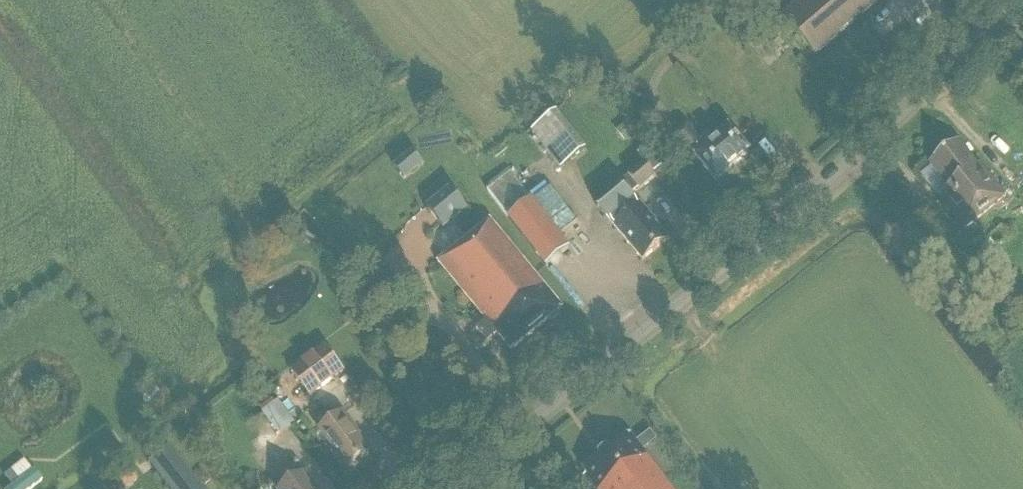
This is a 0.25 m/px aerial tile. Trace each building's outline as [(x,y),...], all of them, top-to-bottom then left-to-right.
[(782,16),(816,55),(879,0),(800,0),(782,16)] [(558,115),(533,134),(560,168),(585,149),(558,115)] [(716,181),(750,152),(728,125),(713,138),(708,133),(700,140),(688,125),(677,134),(716,181)] [(966,229),(1006,196),(980,164),(977,166),(958,142),(930,165),(949,189),(940,197),(966,229)] [(649,143),(637,153),(644,162),(653,173),(665,163),(649,143)] [(404,179),(423,163),(412,150),(394,166),(404,179)] [(614,225),(641,260),(668,239),(650,217),(651,216),(641,203),(639,205),(630,195),(639,188),(640,189),(656,176),(653,173),(644,162),(619,183),(622,186),(597,206),(614,225)] [(450,188),(427,207),(444,228),(467,208),(450,188)] [(546,265),(569,247),(531,199),(508,218),(546,265)] [(512,351),(563,308),(490,219),(438,262),(486,320),(477,328),(487,341),(497,333),(512,351)] [(311,397),(344,372),(324,347),(292,372),(311,397)] [(296,423),(279,401),(276,403),(273,400),(260,409),(263,413),(279,435),(296,423)] [(320,431),(347,467),(368,451),(357,436),(359,435),(343,413),(320,431)] [(583,469),(587,475),(584,477),(593,488),(673,488),(644,450),(657,440),(651,431),(637,441),(636,440),(631,433),(583,469)] [(172,454),(153,469),(169,488),(200,488),(172,454)] [(138,480),(127,468),(103,488),(127,488),(138,480)] [(302,475),(284,488),(313,488),(302,475)]
